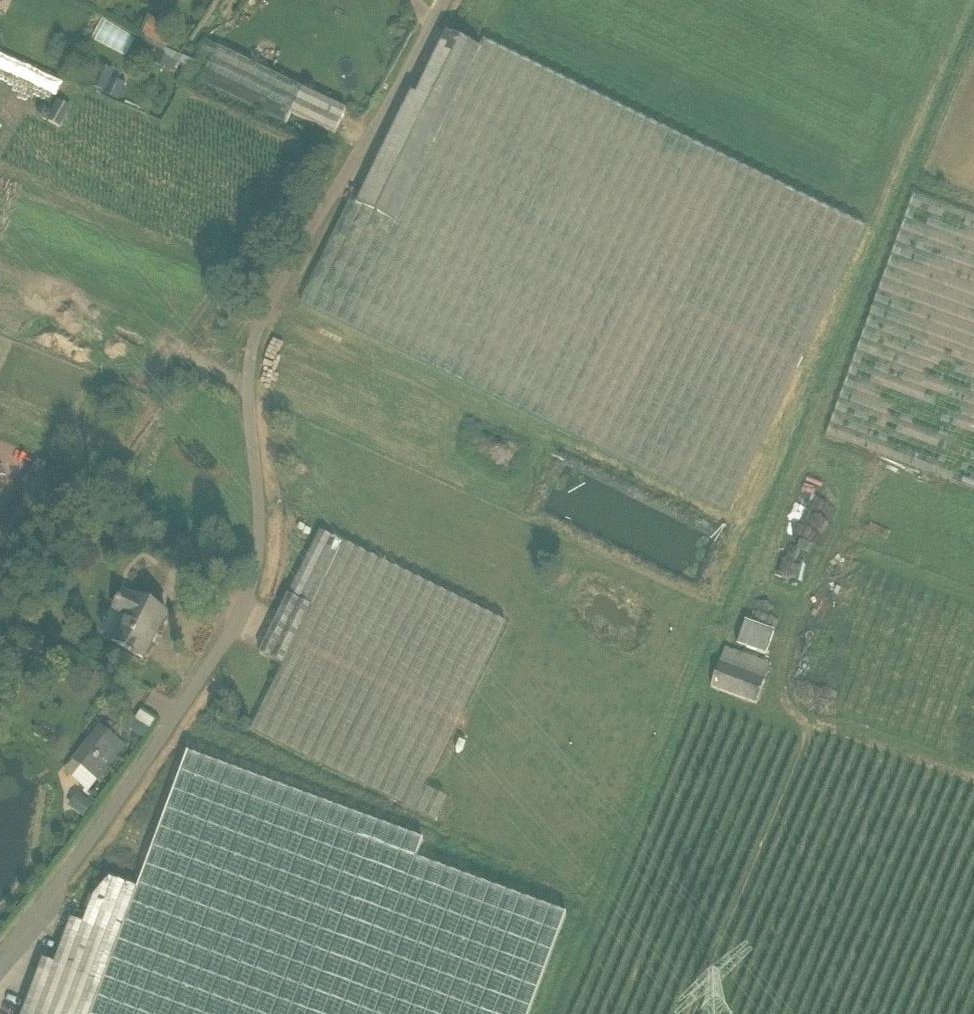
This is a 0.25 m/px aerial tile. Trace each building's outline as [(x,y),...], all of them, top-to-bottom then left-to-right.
[(411,93),(356,205),(395,224),(478,54),(444,39),(416,95),(411,93)] [(347,110),(329,102),(304,90),(207,42),(200,54),(212,60),(201,82),(286,125),(292,114),(335,134),(347,110)] [(484,57),(478,54),(395,224),(356,205),(351,202),(301,303),(550,427),(727,515),(866,229),(490,46),(484,57)] [(284,666),(344,543),(320,532),(260,654),(284,666)] [(424,788),(506,623),(344,543),(284,666),(252,730),(437,822),(447,800),(424,788)] [(111,642),(143,659),(167,616),(136,598),(111,642)] [(766,655),(775,629),(747,619),(737,644),(766,655)] [(770,666),(744,656),(725,649),(712,687),(756,704),(770,666)] [(101,725),(74,761),(98,780),(125,745),(101,725)] [(138,890),(92,1013),(531,1013),(567,917),(417,861),(423,842),(188,755),(138,890)] [(84,819),(94,804),(78,794),(68,808),(84,819)] [(138,890),(110,880),(93,899),(80,931),(68,926),(55,966),(43,961),(23,1013),(92,1013),(138,890)]
